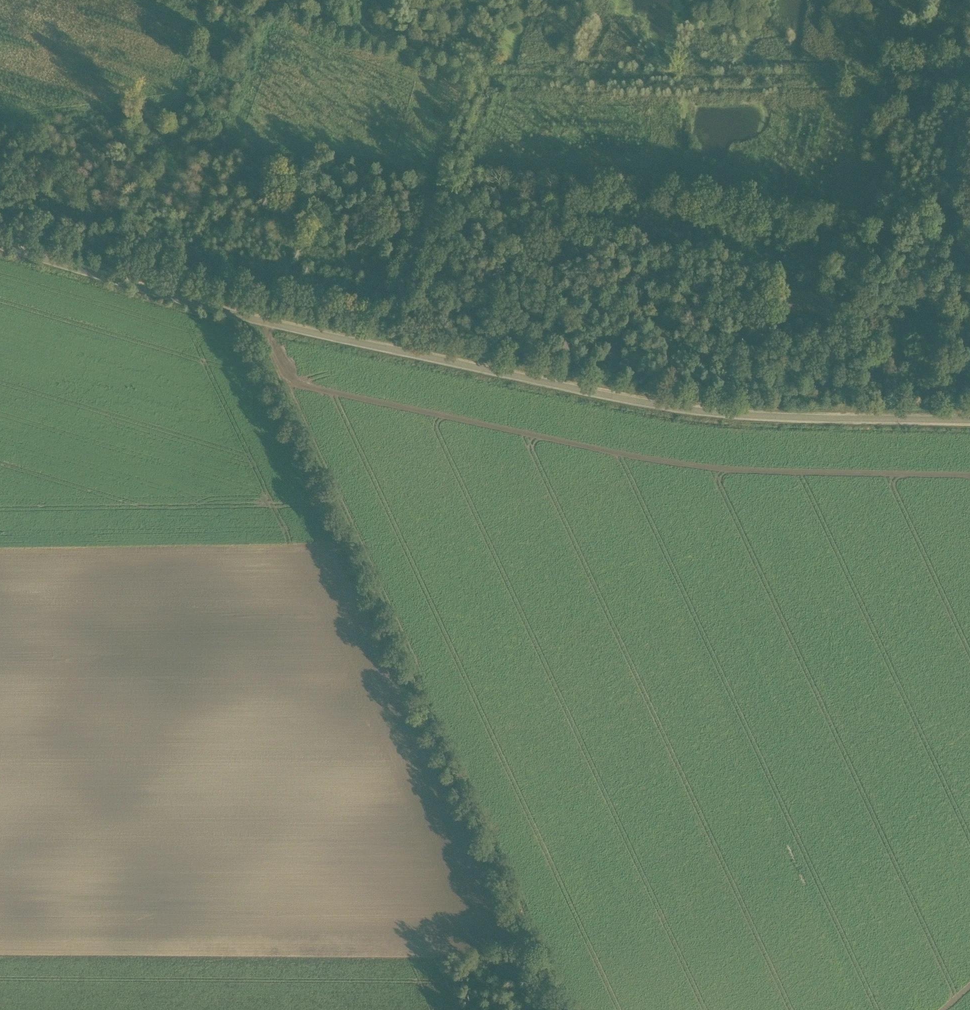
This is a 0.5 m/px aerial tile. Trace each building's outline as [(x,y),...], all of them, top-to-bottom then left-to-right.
[(324,8),(326,1),(321,0),(318,0),(316,6),(324,8)]
